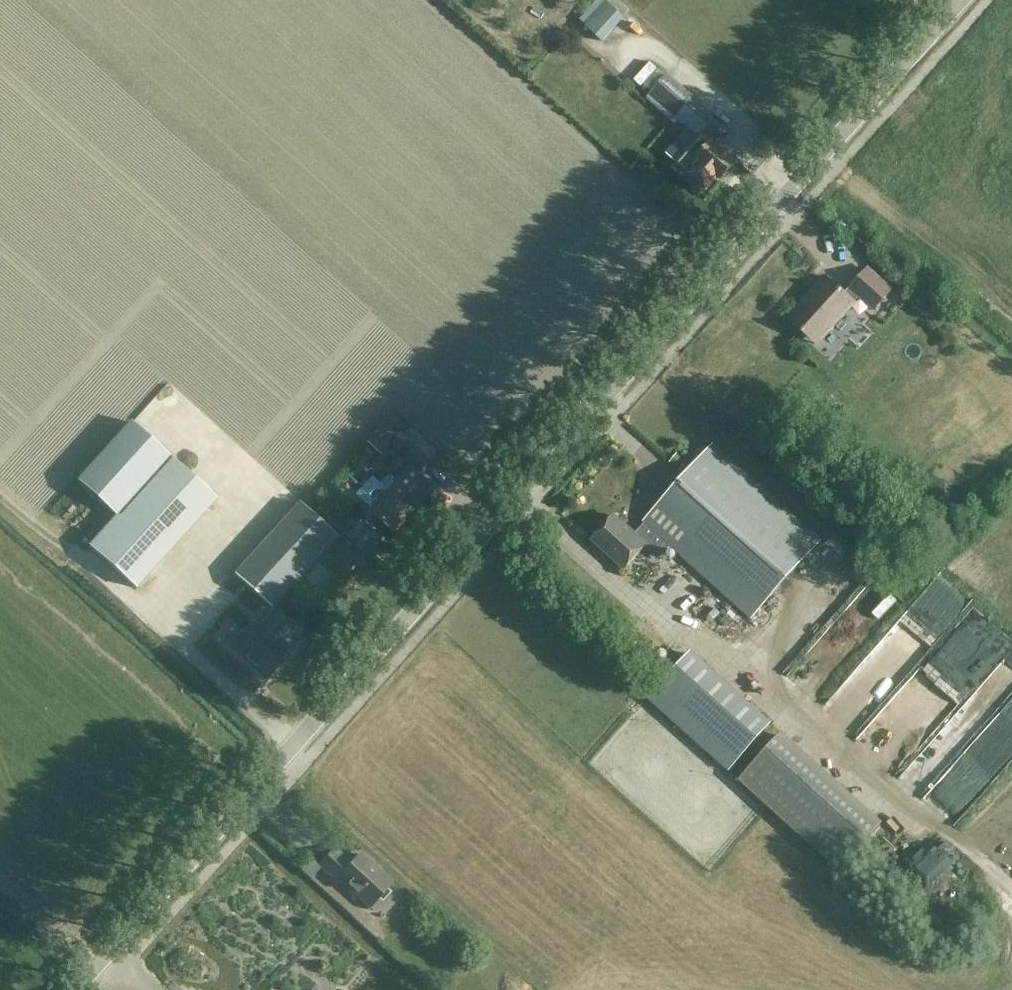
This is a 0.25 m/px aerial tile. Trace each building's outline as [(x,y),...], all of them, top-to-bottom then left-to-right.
[(602,42),(623,19),(606,3),(585,26),(602,42)] [(651,60),(635,78),(650,90),(665,72),(651,60)] [(653,91),(679,114),(692,126),(695,123),(709,136),(718,125),(690,100),(692,97),(667,75),(653,91)] [(699,159),(704,164),(698,171),(698,180),(705,185),(713,185),(719,178),(722,180),(736,165),(726,156),(728,155),(714,142),(712,145),(703,137),(691,150),(700,158),(699,159)] [(872,312),(889,292),(865,271),(843,296),(824,279),(809,296),(811,297),(789,322),(817,346),(858,299),(872,312)] [(395,415),(373,439),(387,451),(408,427),(395,415)] [(765,457),(782,438),(756,416),(740,435),(765,457)] [(114,513),(168,454),(128,418),(75,477),(114,513)] [(421,471),(430,461),(410,442),(401,452),(421,471)] [(713,443),(643,521),(644,522),(634,534),(646,545),(645,546),(659,558),(670,546),(751,618),(821,540),(713,443)] [(216,500),(171,459),(119,517),(117,515),(89,545),(136,588),(216,500)] [(394,532),(434,488),(411,468),(371,512),(394,532)] [(371,507),(395,479),(389,473),(381,482),(373,475),(356,494),(371,507)] [(233,574),(270,607),(335,536),(298,503),(233,574)] [(625,568),(644,546),(645,546),(646,545),(634,534),(613,515),(592,539),(625,568)] [(364,555),(378,539),(359,522),(345,537),(364,555)] [(379,539),(384,533),(377,527),(372,533),(379,539)] [(283,641),(293,630),(273,612),(258,628),(253,623),(230,648),(265,680),(288,656),(276,645),(281,639),(283,641)] [(1011,647),(1011,645),(983,613),(963,631),(967,635),(966,635),(993,665),(1011,647)] [(900,616),(825,709),(858,735),(933,642),(900,616)] [(691,652),(680,663),(647,700),(728,772),(771,724),(691,652)] [(881,823),(783,734),(740,781),(839,870),(881,823)] [(335,849),(320,866),(337,882),(339,879),(369,908),(391,884),(360,855),(351,864),(335,849)] [(319,866),(311,858),(302,867),(311,875),(319,866)]
